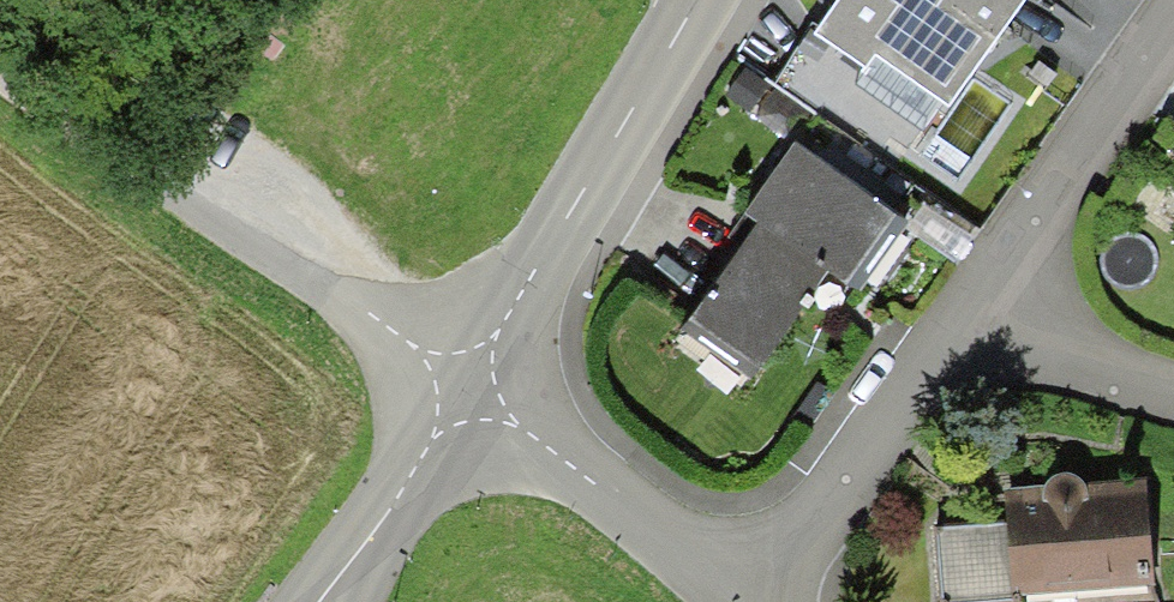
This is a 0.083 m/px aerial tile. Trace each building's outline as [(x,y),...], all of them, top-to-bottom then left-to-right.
[(815,32),(866,68),(876,54),(949,106),(983,59),(1025,0),(837,0),(815,32)] [(908,222),(793,142),(744,212),(758,222),(828,271),(858,292),(908,222)] [(828,271),(758,222),(689,320),(759,369),(828,271)] [(1045,486),(1004,488),(1007,523),(1012,595),(1018,594),(1155,583),(1146,479),(1086,483),(1081,478),(1076,476),(1069,473),(1064,473),(1056,475),(1052,478),(1048,481),(1045,486)] [(937,528),(943,601),(991,601),(1019,600),(1018,594),(1012,595),(1007,523),(937,528)]
